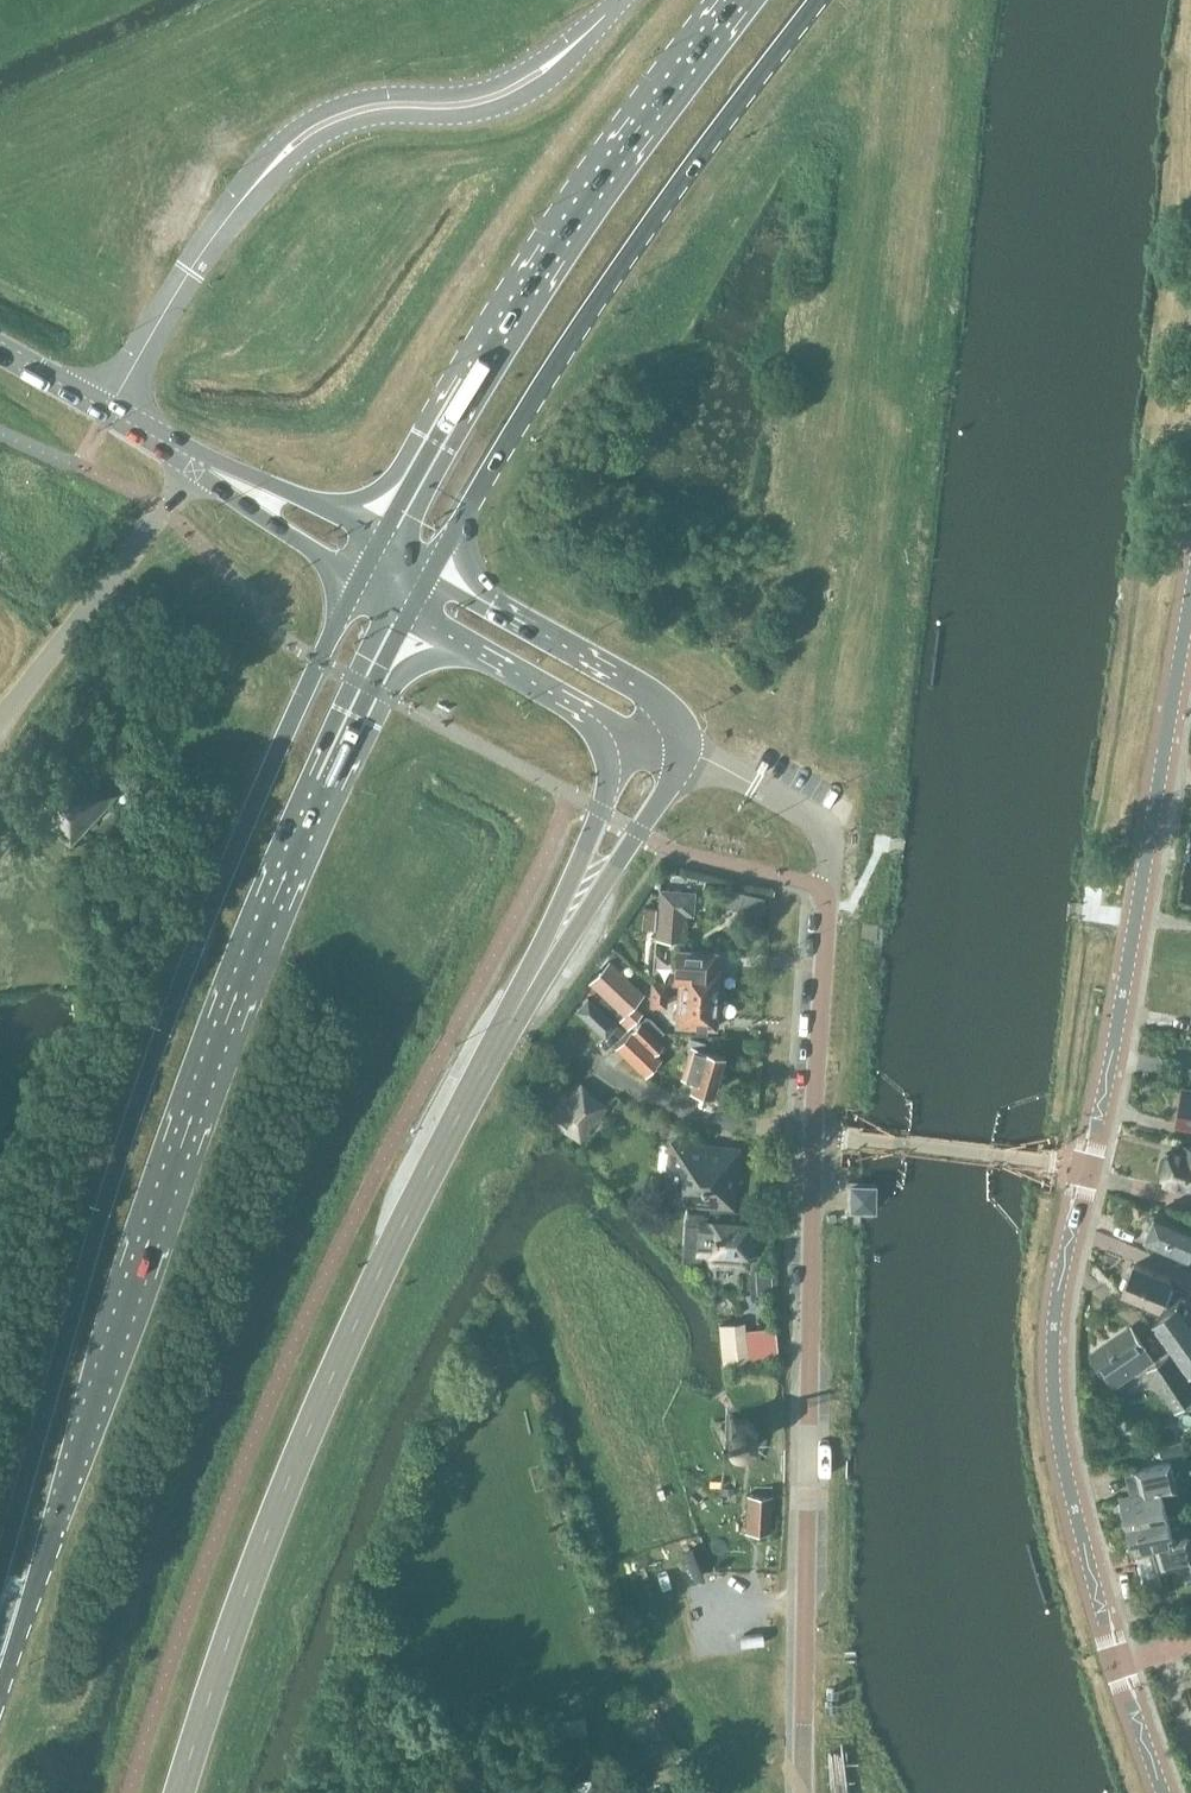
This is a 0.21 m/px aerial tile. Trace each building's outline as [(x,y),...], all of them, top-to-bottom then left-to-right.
[(36,811),(71,843),(117,794),(117,793),(124,785),(137,797),(159,773),(118,736),(96,760),(110,772),(103,780),(82,761),(80,763),(65,750),(23,796),(38,809),(36,811)] [(695,893),(660,890),(657,939),(679,941),(681,914),(693,915),(695,893)] [(680,983),(679,997),(717,1000),(718,997),(721,997),(722,985),(718,984),(720,969),(716,969),(717,953),(676,950),(674,983),(680,983)] [(609,961),(590,982),(625,1014),(644,994),(609,961)] [(652,982),(651,994),(666,995),(667,983),(652,982)] [(666,995),(651,994),(651,1005),(665,1006),(666,995)] [(717,1000),(679,997),(677,1025),(715,1028),(717,1000)] [(587,1000),(577,1010),(605,1035),(614,1024),(587,1000)] [(640,1022),(658,1039),(665,1032),(651,1018),(646,1016),(640,1022)] [(640,1022),(632,1031),(644,1043),(655,1053),(663,1044),(658,1039),(640,1022)] [(632,1031),(616,1047),(617,1048),(626,1057),(628,1059),(639,1069),(655,1053),(644,1043),(632,1031)] [(691,1086),(713,1093),(724,1056),(703,1050),(705,1043),(691,1038),(688,1047),(691,1048),(682,1075),(693,1078),(691,1086)] [(1183,1088),(1177,1123),(1179,1123),(1179,1121),(1190,1123),(1190,1091),(1185,1090),(1185,1088),(1183,1088)] [(600,1106),(582,1091),(559,1118),(577,1133),(600,1106)] [(672,1144),(665,1202),(732,1209),(738,1151),(672,1144)] [(1170,1155),(1166,1154),(1163,1156),(1159,1169),(1162,1173),(1166,1174),(1165,1176),(1167,1176),(1165,1182),(1171,1186),(1178,1188),(1185,1187),(1185,1184),(1190,1185),(1190,1147),(1187,1146),(1186,1149),(1174,1146),(1172,1153),(1171,1153),(1170,1155)] [(874,1187),(852,1187),(851,1209),(873,1209),(874,1187)] [(688,1207),(684,1260),(685,1260),(686,1247),(697,1248),(702,1248),(708,1249),(707,1264),(747,1267),(748,1252),(759,1253),(761,1225),(755,1224),(750,1224),(751,1214),(755,1214),(755,1212),(688,1207)] [(1158,1210),(1156,1214),(1152,1215),(1148,1224),(1151,1227),(1145,1241),(1188,1259),(1190,1254),(1190,1225),(1158,1210)] [(1123,1293),(1161,1308),(1172,1280),(1134,1264),(1123,1293)] [(1154,1327),(1190,1376),(1190,1375),(1190,1325),(1179,1308),(1154,1327)] [(1091,1354),(1113,1387),(1153,1360),(1131,1327),(1091,1354)] [(737,1362),(748,1360),(745,1332),(721,1334),(724,1363),(737,1362)] [(1168,1356),(1149,1370),(1176,1409),(1190,1399),(1190,1387),(1168,1356)] [(748,1416),(732,1414),(720,1425),(719,1441),(730,1453),(745,1454),(757,1444),(758,1428),(748,1416)] [(1181,1442),(1162,1447),(1165,1456),(1183,1451),(1181,1442)] [(1184,1511),(1171,1461),(1137,1470),(1142,1491),(1120,1497),(1124,1513),(1122,1517),(1126,1520),(1128,1525),(1184,1511)] [(770,1533),(772,1496),(748,1495),(746,1532),(770,1533)] [(1128,1525),(1129,1531),(1126,1535),(1131,1538),(1135,1554),(1157,1548),(1162,1569),(1190,1562),(1190,1540),(1184,1511),(1128,1525)] [(1173,1570),(1179,1594),(1190,1591),(1190,1566),(1173,1570)]
